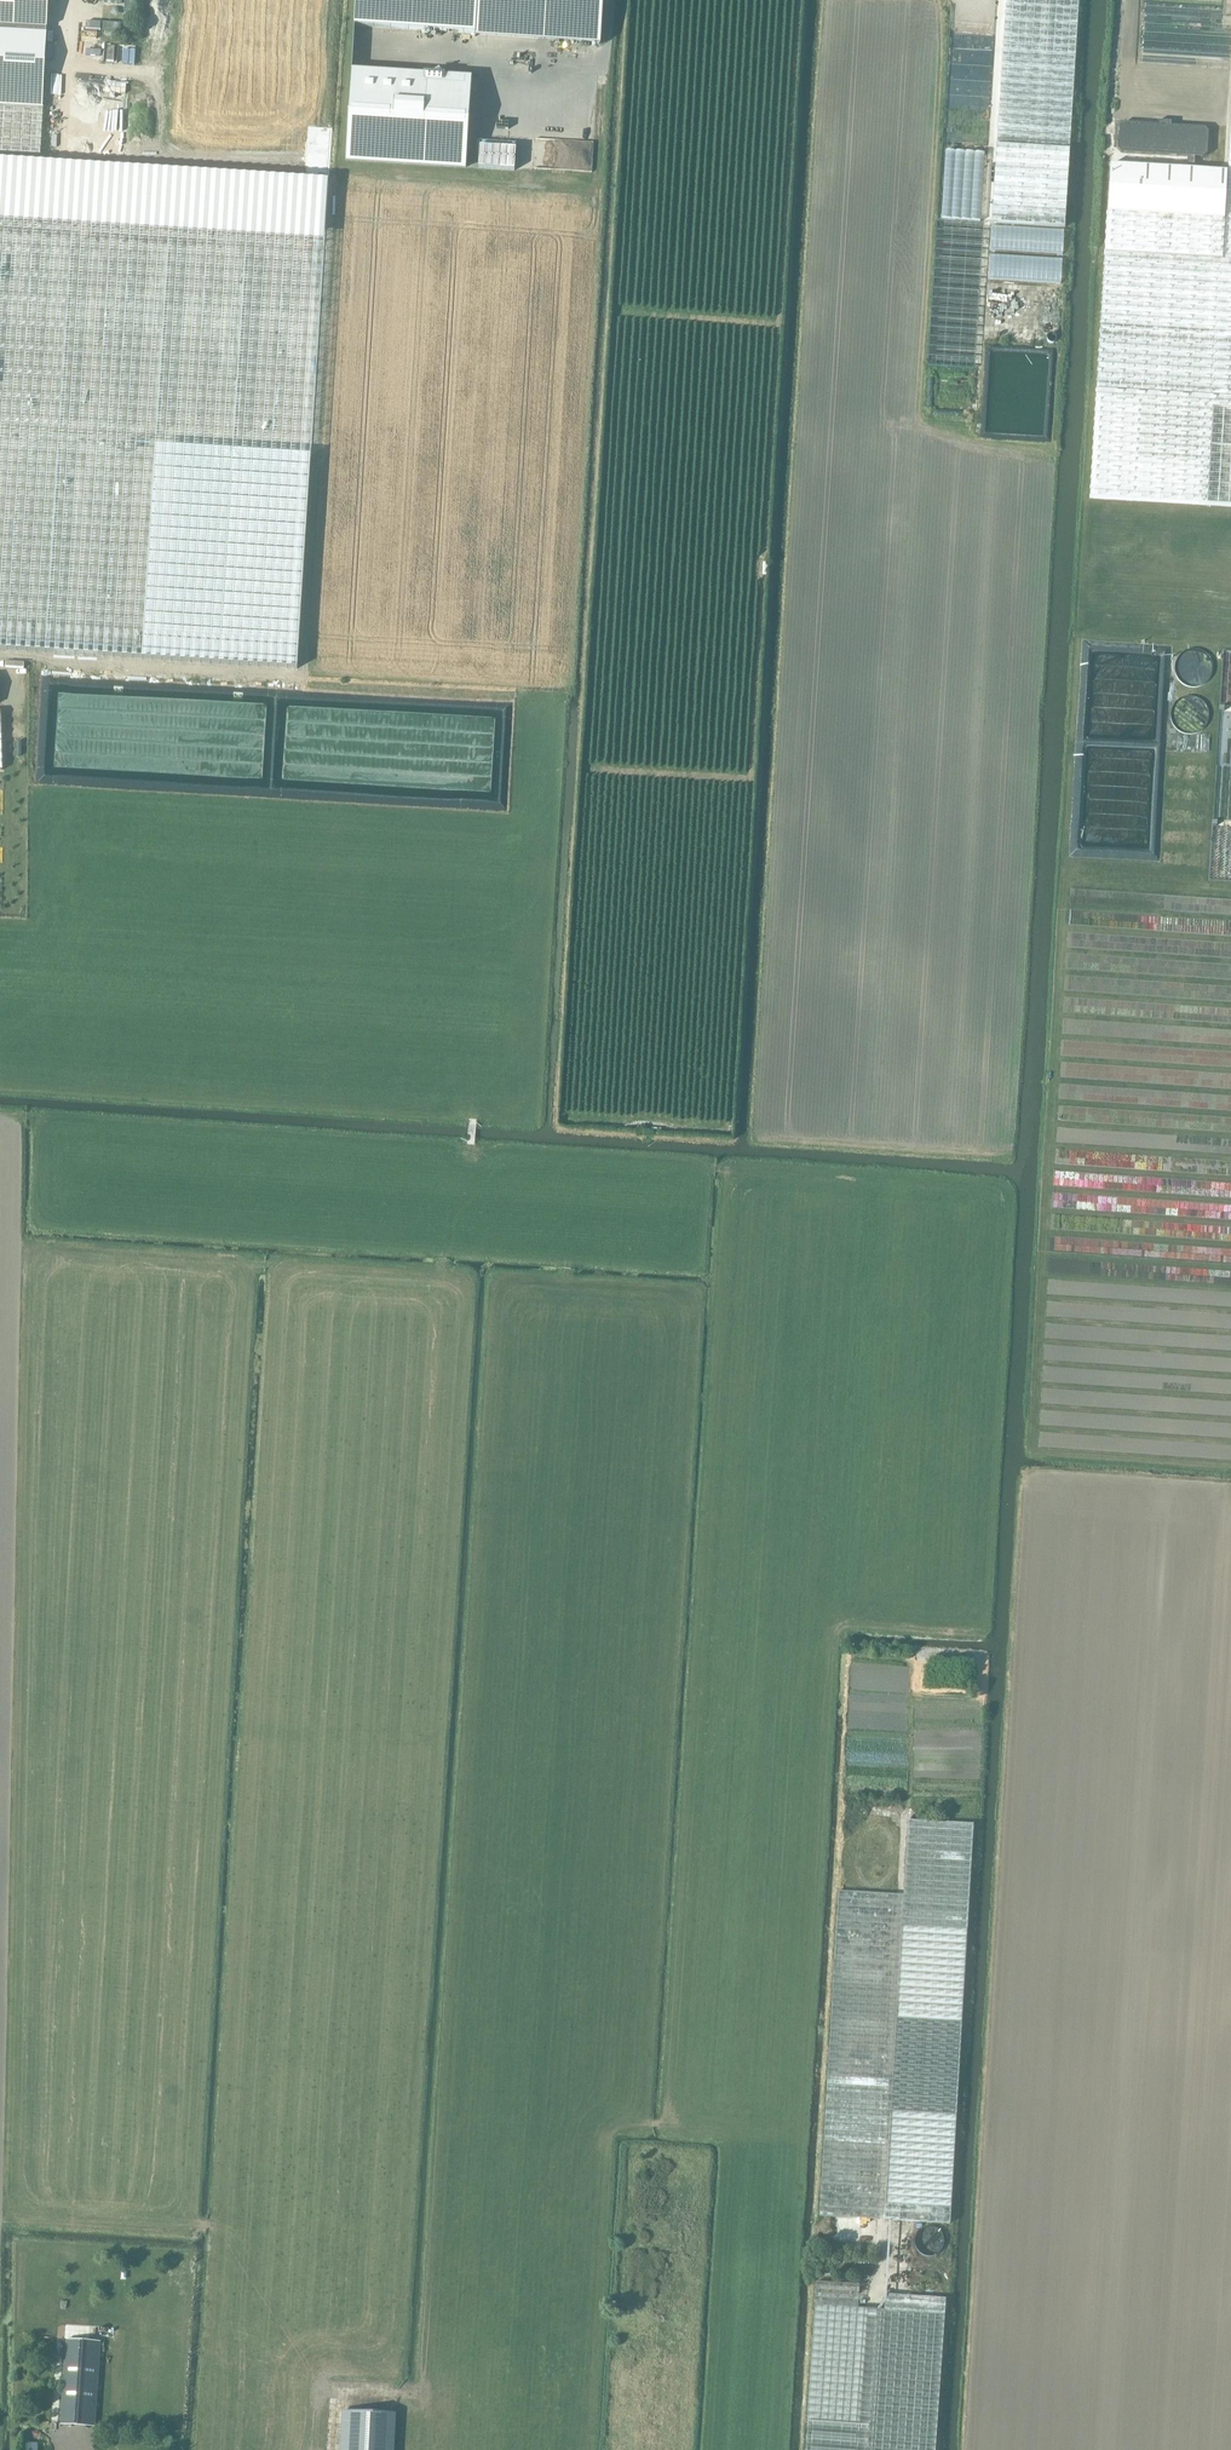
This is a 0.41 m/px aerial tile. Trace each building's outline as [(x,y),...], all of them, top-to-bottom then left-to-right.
[(43,107),(47,34),(46,34),(47,29),(49,0),(0,0),(0,105),(43,107)] [(603,0),(356,0),(354,26),(601,41),(603,0)] [(997,144),(1071,149),(1080,0),(1006,0),(997,144)] [(125,16),(124,34),(131,35),(132,17),(125,16)] [(472,78),(352,70),(346,160),(408,164),(467,167),(469,131),(472,78)] [(41,154),(43,108),(43,107),(0,105),(0,152),(41,154)] [(1119,127),(1117,149),(1121,153),(1188,157),(1187,169),(1194,169),(1195,157),(1203,158),(1208,154),(1209,132),(1205,128),(1171,126),(1172,122),(1157,121),(1157,125),(1123,123),(1119,127)] [(1097,390),(1230,398),(1230,128),(1228,172),(1194,169),(1187,169),(1110,165),(1108,209),(1097,390)] [(1071,149),(997,144),(992,224),(1065,228),(1071,149)] [(2,649),(119,657),(234,664),(298,668),(306,537),(316,385),(323,273),(329,181),(190,172),(170,171),(40,163),(41,154),(0,152),(0,649),(2,649)] [(1091,498),(1203,504),(1230,506),(1230,398),(1097,390),(1091,498)] [(820,2215),(878,2219),(950,2223),(956,2115),(963,2006),(968,1921),(974,1824),(908,1820),(904,1895),(839,1891),(834,1968),(831,2014),(825,2122),(820,2215)] [(840,1840),(839,1862),(880,1863),(880,1854),(890,1855),(891,1842),(840,1840)] [(879,1892),(892,1892),(892,1883),(879,1883),(879,1892)] [(896,2255),(909,2255),(909,2246),(896,2246),(896,2255)] [(905,2295),(941,2296),(942,2280),(906,2279),(905,2295)] [(858,2307),(859,2284),(817,2281),(808,2405),(805,2449),(936,2449),(946,2298),(886,2294),(885,2309),(858,2307)] [(61,2424),(95,2426),(100,2341),(66,2339),(61,2424)] [(343,2449),(392,2449),(394,2413),(345,2410),(343,2449)]
